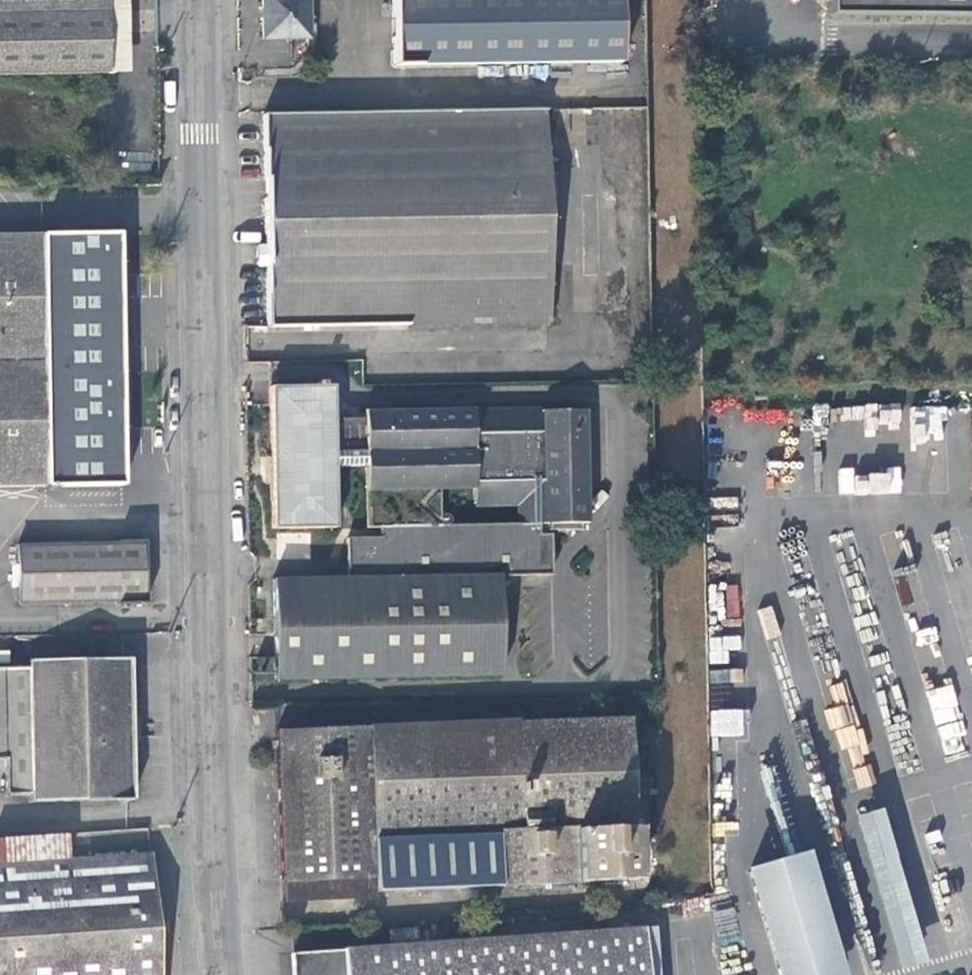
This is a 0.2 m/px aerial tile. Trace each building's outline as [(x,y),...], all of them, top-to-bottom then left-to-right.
[(110,74),(108,0),(0,0),(0,76),(110,74)] [(110,74),(130,74),(128,0),(108,0),(110,74)] [(258,40),(308,39),(308,0),(257,0),(258,40)] [(389,70),(620,66),(619,0),(388,0),(389,70)] [(829,8),(971,9),(971,0),(829,0),(829,8)] [(263,114),(265,288),(550,284),(545,109),(263,114)] [(56,485),(52,232),(0,233),(0,486),(56,485)] [(83,235),(86,511),(140,510),(138,234),(83,235)] [(550,284),(265,288),(265,327),(551,323),(550,284)] [(261,578),(265,683),(499,677),(497,576),(549,576),(548,535),(537,536),(537,523),(581,524),(579,411),(364,413),(364,419),(333,419),(332,386),(267,386),(267,529),(330,528),(329,468),(358,466),(360,529),(375,529),(375,538),(342,538),(343,576),(261,578)] [(18,542),(19,609),(153,603),(152,540),(18,542)] [(31,801),(131,799),(129,660),(29,660),(29,666),(0,667),(0,758),(6,758),(7,794),(31,801)] [(591,882),(636,880),(629,717),(512,722),(511,719),(358,724),(358,727),(273,731),(277,883),(376,877),(367,894),(575,887),(575,883),(591,882)] [(926,961),(888,808),(861,814),(898,967),(926,961)] [(65,835),(8,838),(0,839),(0,974),(157,974),(149,853),(67,859),(65,835)] [(794,851),(729,871),(760,974),(832,974),(794,851)] [(368,899),(367,894),(376,877),(277,883),(276,903),(368,899)] [(591,882),(592,908),(661,903),(660,879),(636,880),(591,882)] [(647,928),(287,954),(288,974),(651,974),(647,928)]
